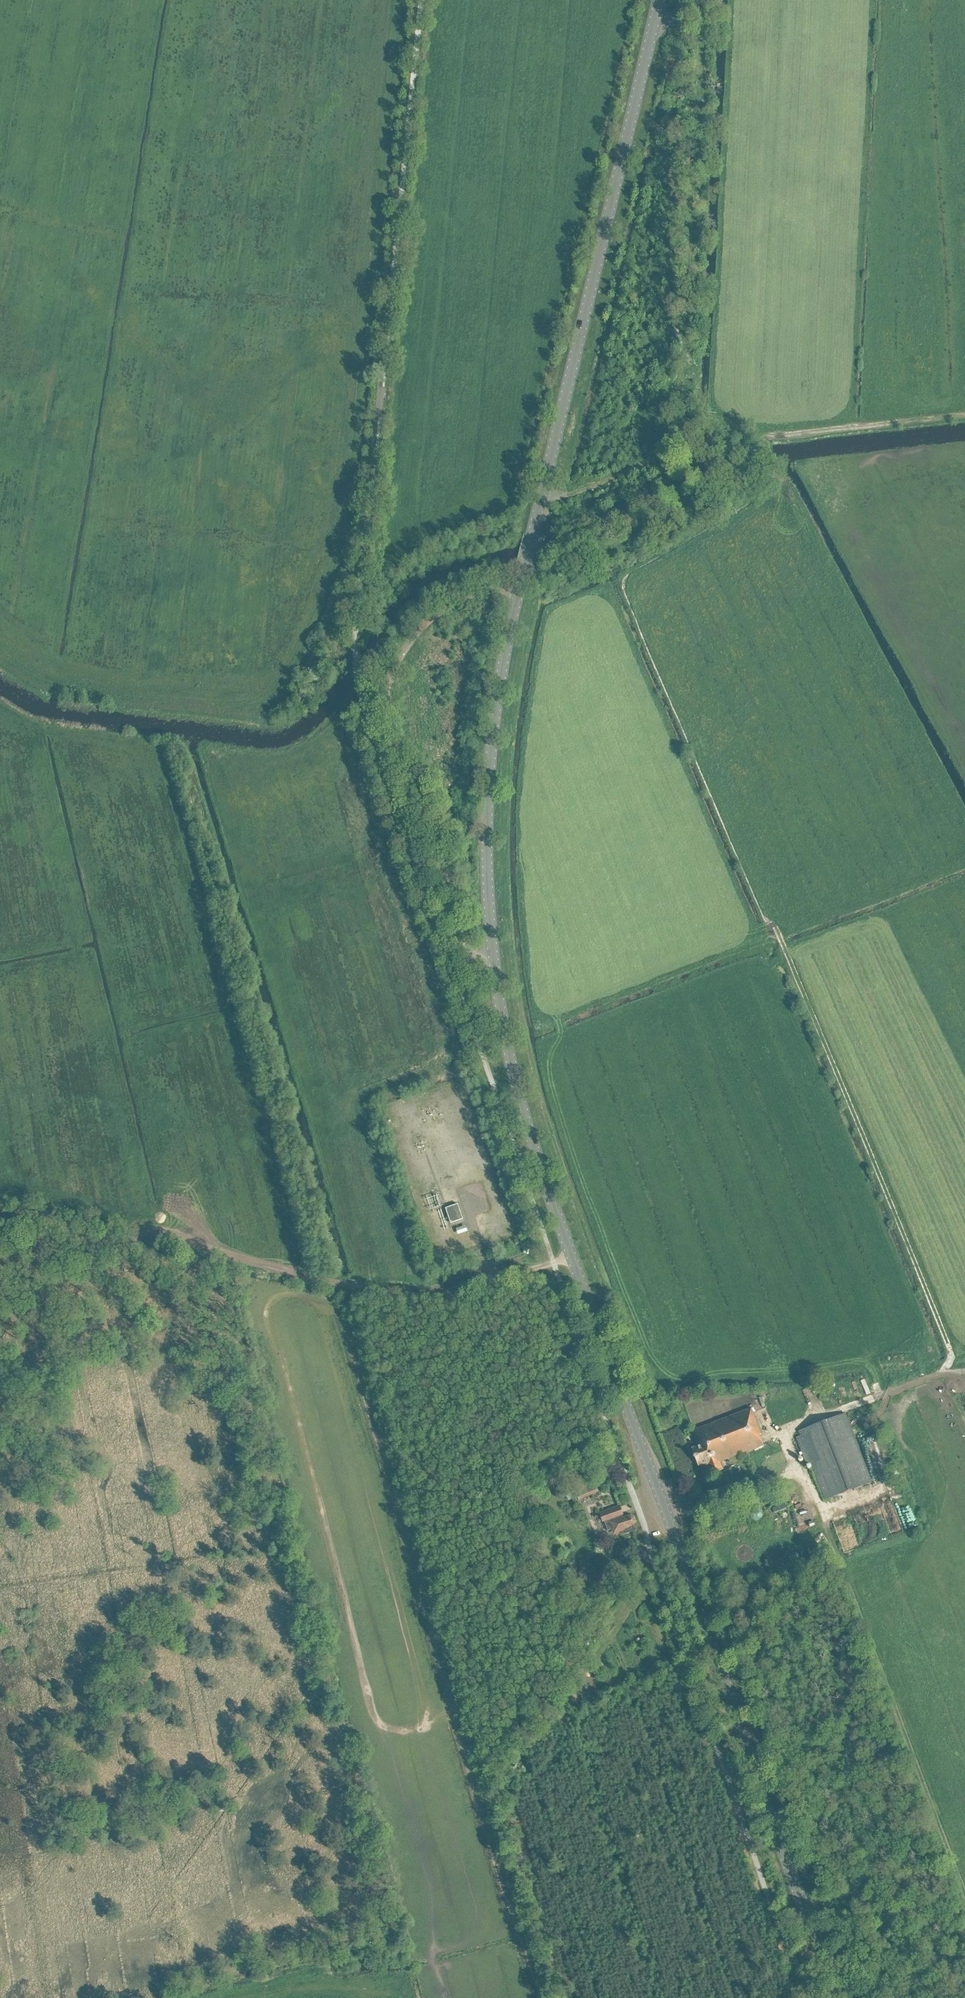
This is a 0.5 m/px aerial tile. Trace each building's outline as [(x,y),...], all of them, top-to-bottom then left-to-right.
[(451,1223),(463,1219),(458,1204),(446,1208),(451,1223)] [(722,1470),(720,1462),(763,1446),(759,1436),(761,1435),(751,1409),(692,1431),(698,1447),(692,1449),(699,1467),(703,1465),(704,1468),(708,1467),(711,1474),(722,1470)] [(825,1500),(872,1482),(845,1414),(799,1432),(801,1436),(796,1438),(807,1465),(811,1464),(825,1500)] [(622,1519),(621,1516),(623,1515),(620,1506),(600,1514),(603,1521),(604,1521),(608,1531),(613,1529),(615,1533),(625,1529),(626,1534),(635,1531),(633,1526),(635,1522),(634,1518),(630,1517),(630,1516),(622,1519)] [(759,1507),(751,1513),(758,1521),(765,1515),(759,1507)] [(574,1683),(582,1700),(592,1696),(584,1678),(574,1683)]
